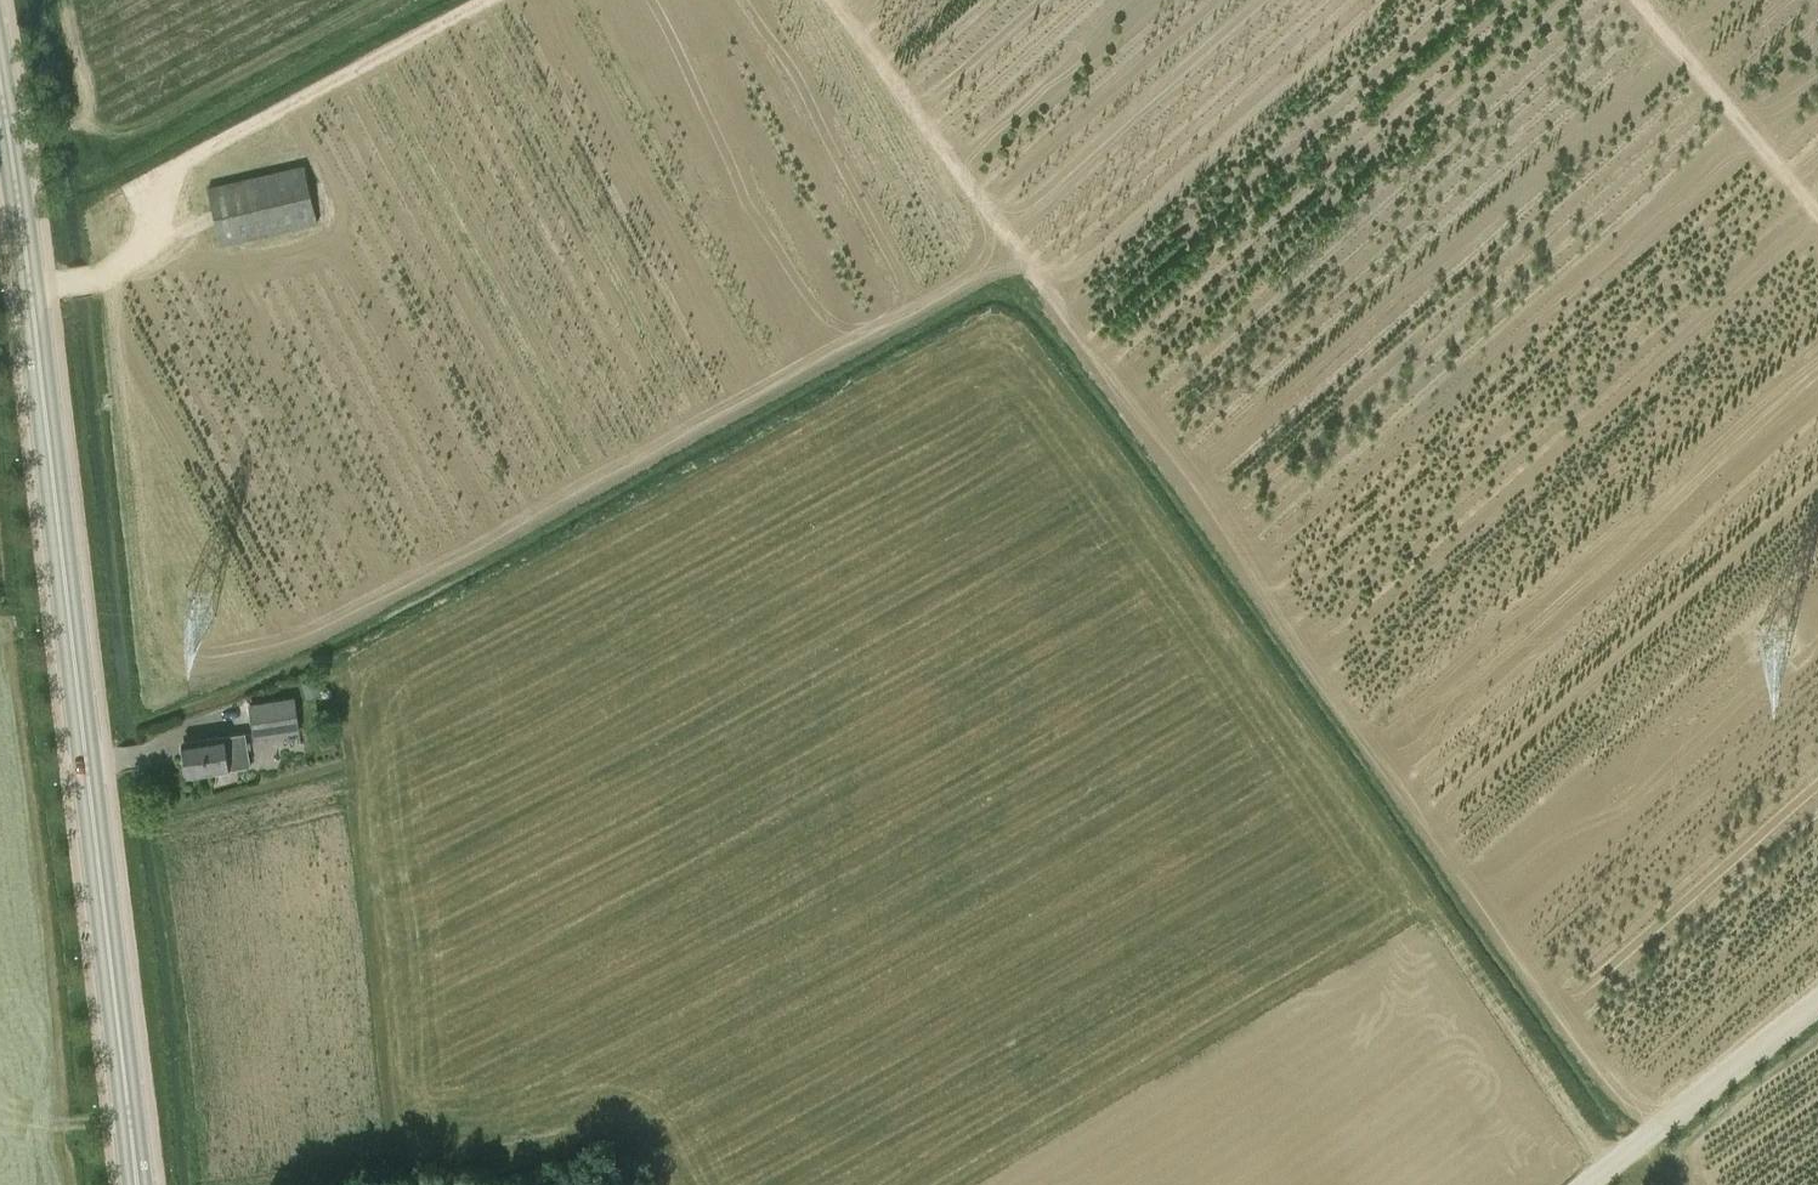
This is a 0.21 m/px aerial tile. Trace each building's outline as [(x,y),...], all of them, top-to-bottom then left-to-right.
[(209,186),(222,246),(318,224),(304,164),(209,186)] [(317,679),(303,682),(307,696),(320,693),(317,679)] [(248,703),(254,738),(300,731),(295,696),(248,703)] [(188,776),(229,769),(251,766),(246,732),(183,741),(188,776)]
